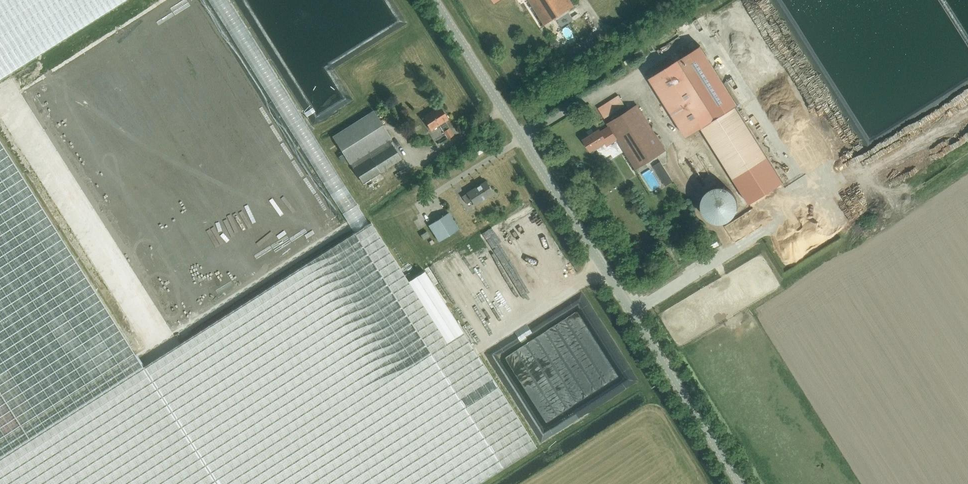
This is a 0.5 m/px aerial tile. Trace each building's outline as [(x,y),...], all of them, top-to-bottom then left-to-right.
[(125,0),(0,0),(0,79),(125,0)] [(574,6),(570,0),(529,0),(545,25),(574,6)] [(686,138),(701,129),(735,107),(698,48),(648,79),(686,138)] [(665,151),(637,106),(607,124),(609,127),(600,132),(599,130),(584,140),(591,151),(606,141),(605,140),(613,135),(635,170),(665,151)] [(438,107),(423,117),(431,130),(439,125),(447,140),(453,136),(444,122),(446,121),(438,107)] [(735,107),(701,129),(733,180),(767,158),(735,107)] [(392,140),(384,128),(373,110),(345,128),(332,137),(350,166),(351,166),(389,142),(392,140)] [(307,135),(298,140),(346,223),(355,218),(352,213),(358,210),(311,131),(306,134),(307,135)] [(389,142),(351,166),(363,184),(401,159),(389,142)] [(0,143),(0,457),(142,367),(0,143)] [(696,149),(678,161),(693,184),(705,175),(700,167),(705,163),(696,149)] [(473,205),(492,193),(485,182),(466,193),(466,194),(461,197),(465,203),(470,200),(473,205)] [(702,210),(704,214),(707,218),(711,221),(716,223),(721,223),(726,222),(731,219),(734,215),(737,211),(738,206),(737,201),(735,196),(732,192),(729,189),(724,187),(719,186),(715,187),(710,189),(706,192),(703,196),(701,200),(701,205),(702,210)] [(428,226),(439,242),(458,230),(448,213),(428,226)] [(534,447),(423,272),(407,283),(369,224),(142,367),(0,457),(0,483),(476,483),(534,447)] [(425,228),(419,232),(423,238),(429,234),(425,228)]
